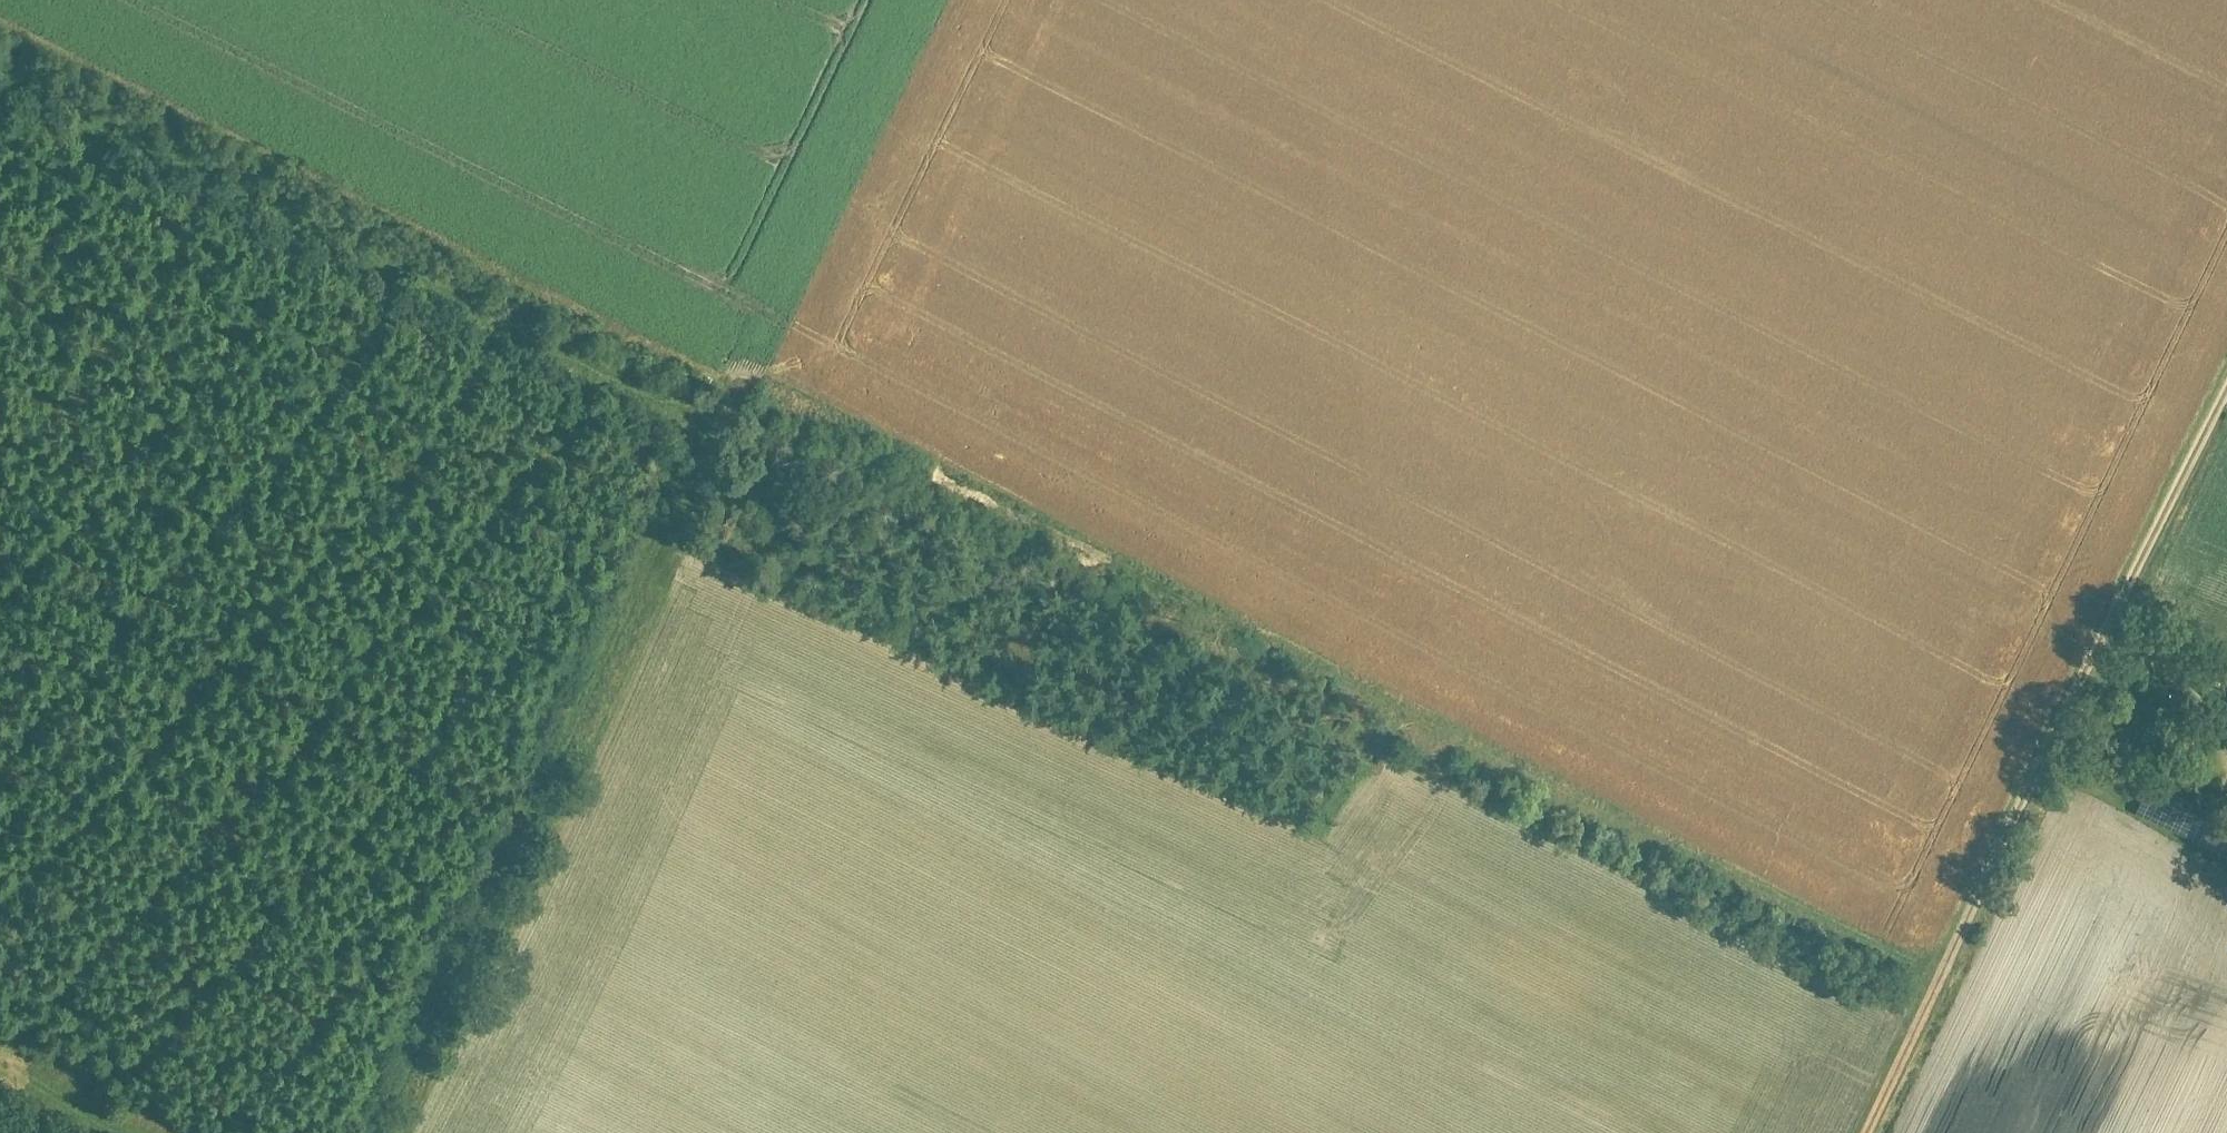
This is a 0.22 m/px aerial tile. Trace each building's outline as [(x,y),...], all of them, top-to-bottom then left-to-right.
[(2212,700),(2226,708),(2226,674),(2212,700)]
